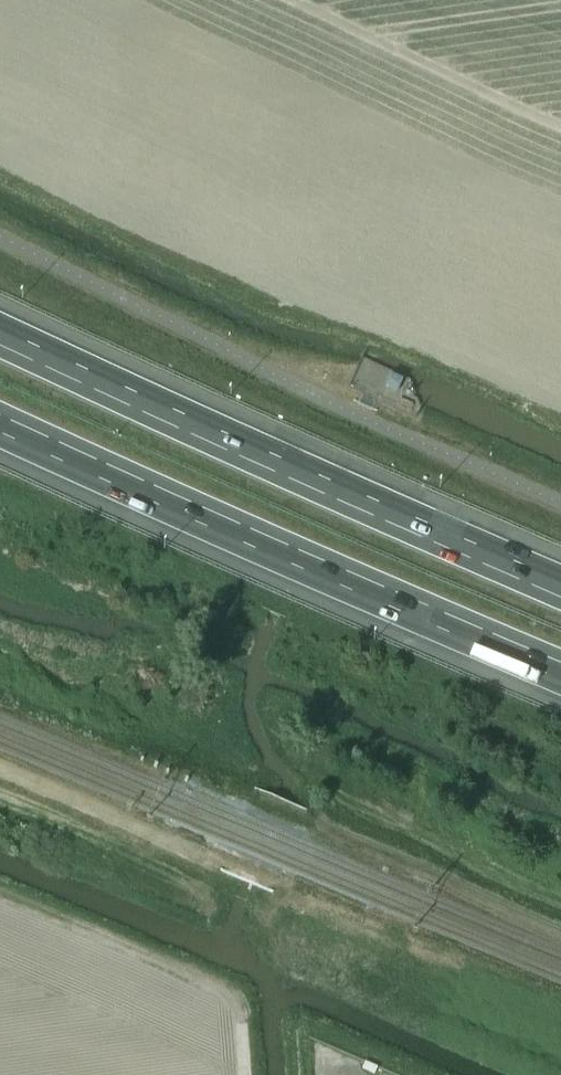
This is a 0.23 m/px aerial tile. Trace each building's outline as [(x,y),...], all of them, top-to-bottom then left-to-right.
[(391,373),(388,379),(385,386),(398,391),(403,379),(391,373)]
